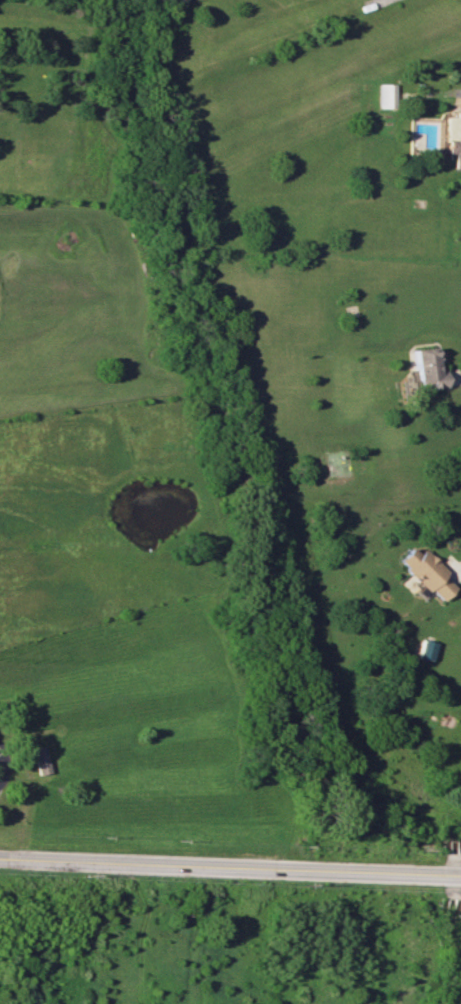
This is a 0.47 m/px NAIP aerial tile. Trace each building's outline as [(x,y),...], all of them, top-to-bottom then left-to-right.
[(379,107),(395,108),(395,84),(379,83),(379,107)] [(455,111),(455,117),(447,116),(446,153),(454,153),(453,169),(460,169),(460,111),(455,111)] [(412,349),(416,390),(445,387),(443,369),(437,370),(435,346),(412,349)] [(441,576),(445,571),(422,549),(417,554),(410,547),(396,561),(438,602),(453,587),(441,576)] [(430,660),(435,642),(422,639),(417,657),(430,660)] [(38,774),(51,772),(44,745),(32,748),(38,774)]
